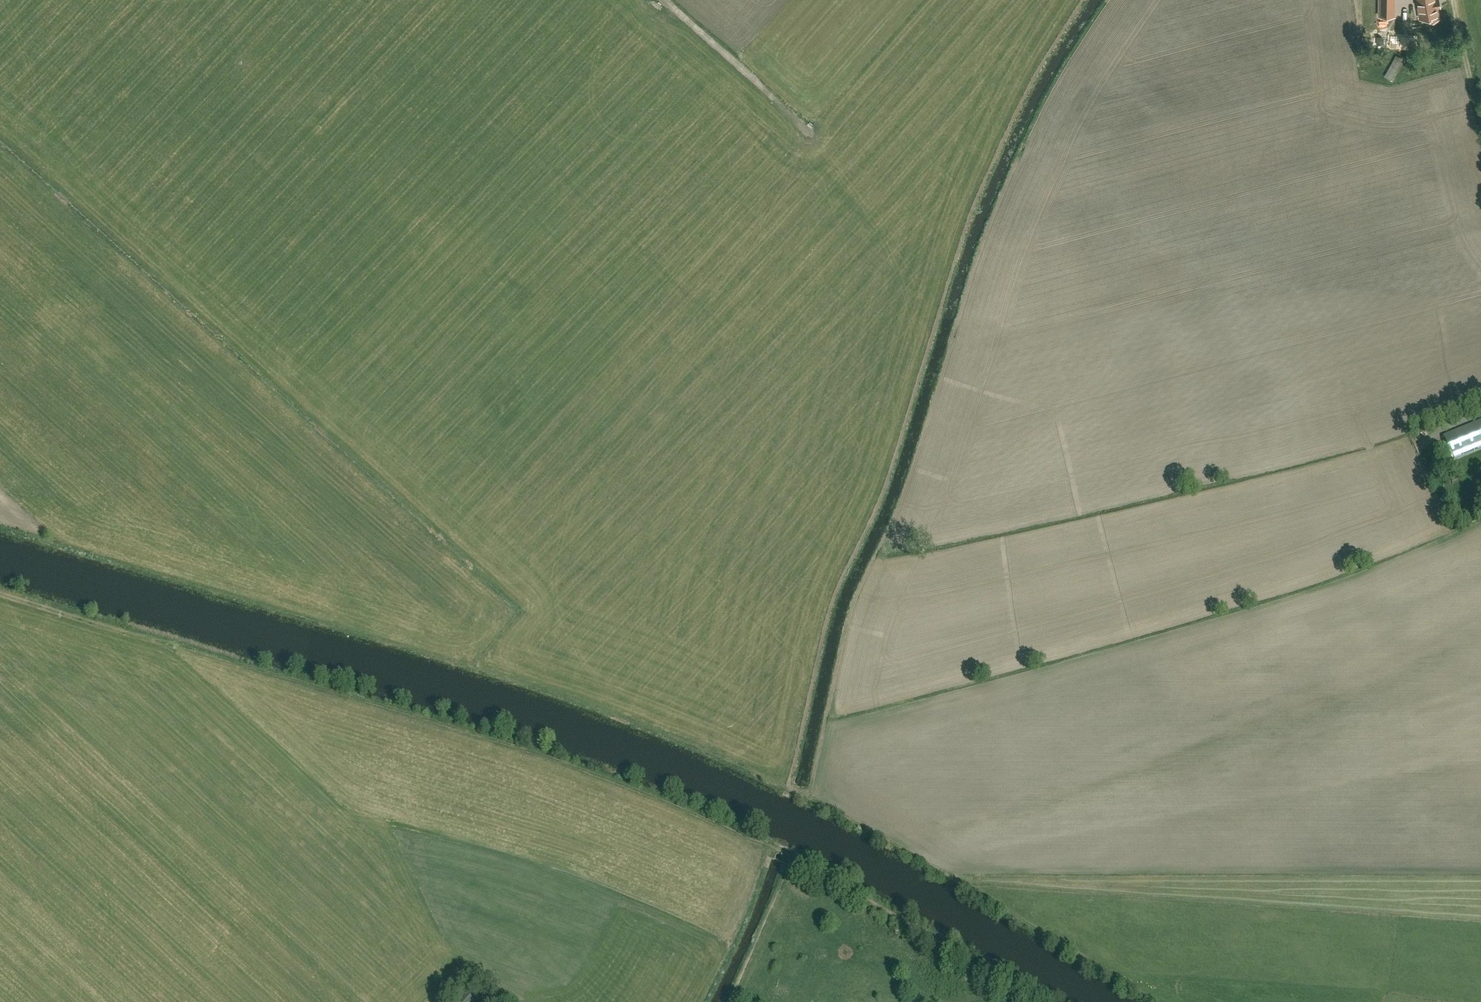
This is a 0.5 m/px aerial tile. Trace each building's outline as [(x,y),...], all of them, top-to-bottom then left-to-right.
[(1378,15),(1393,15),(1394,0),(1378,0),(1378,15)] [(1437,7),(1440,6),(1439,0),(1417,0),(1420,18),(1427,17),(1427,20),(1438,18),(1436,7),(1437,7)] [(1397,80),(1405,58),(1397,55),(1389,77),(1397,80)] [(1443,436),(1452,459),(1480,447),(1480,421),(1443,436)] [(1436,487),(1458,480),(1455,473),(1434,480),(1436,487)] [(483,996),(470,985),(456,1001),(478,1001),(483,996)]
